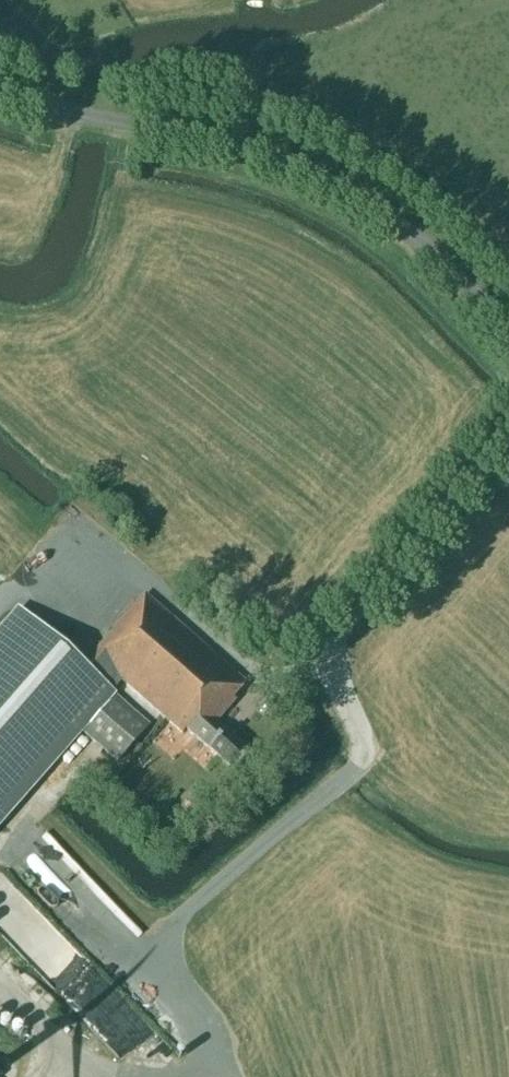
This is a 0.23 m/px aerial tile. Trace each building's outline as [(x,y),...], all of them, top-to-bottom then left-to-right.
[(235,773),(252,754),(217,724),(236,701),(233,699),(246,684),(145,595),(92,657),(93,658),(83,670),(16,612),(0,631),(0,823),(80,732),(116,763),(148,726),(112,695),(122,683),(183,735),(187,731),(235,773)] [(35,920),(22,942),(40,954),(57,926),(47,919),(43,925),(35,920)]
